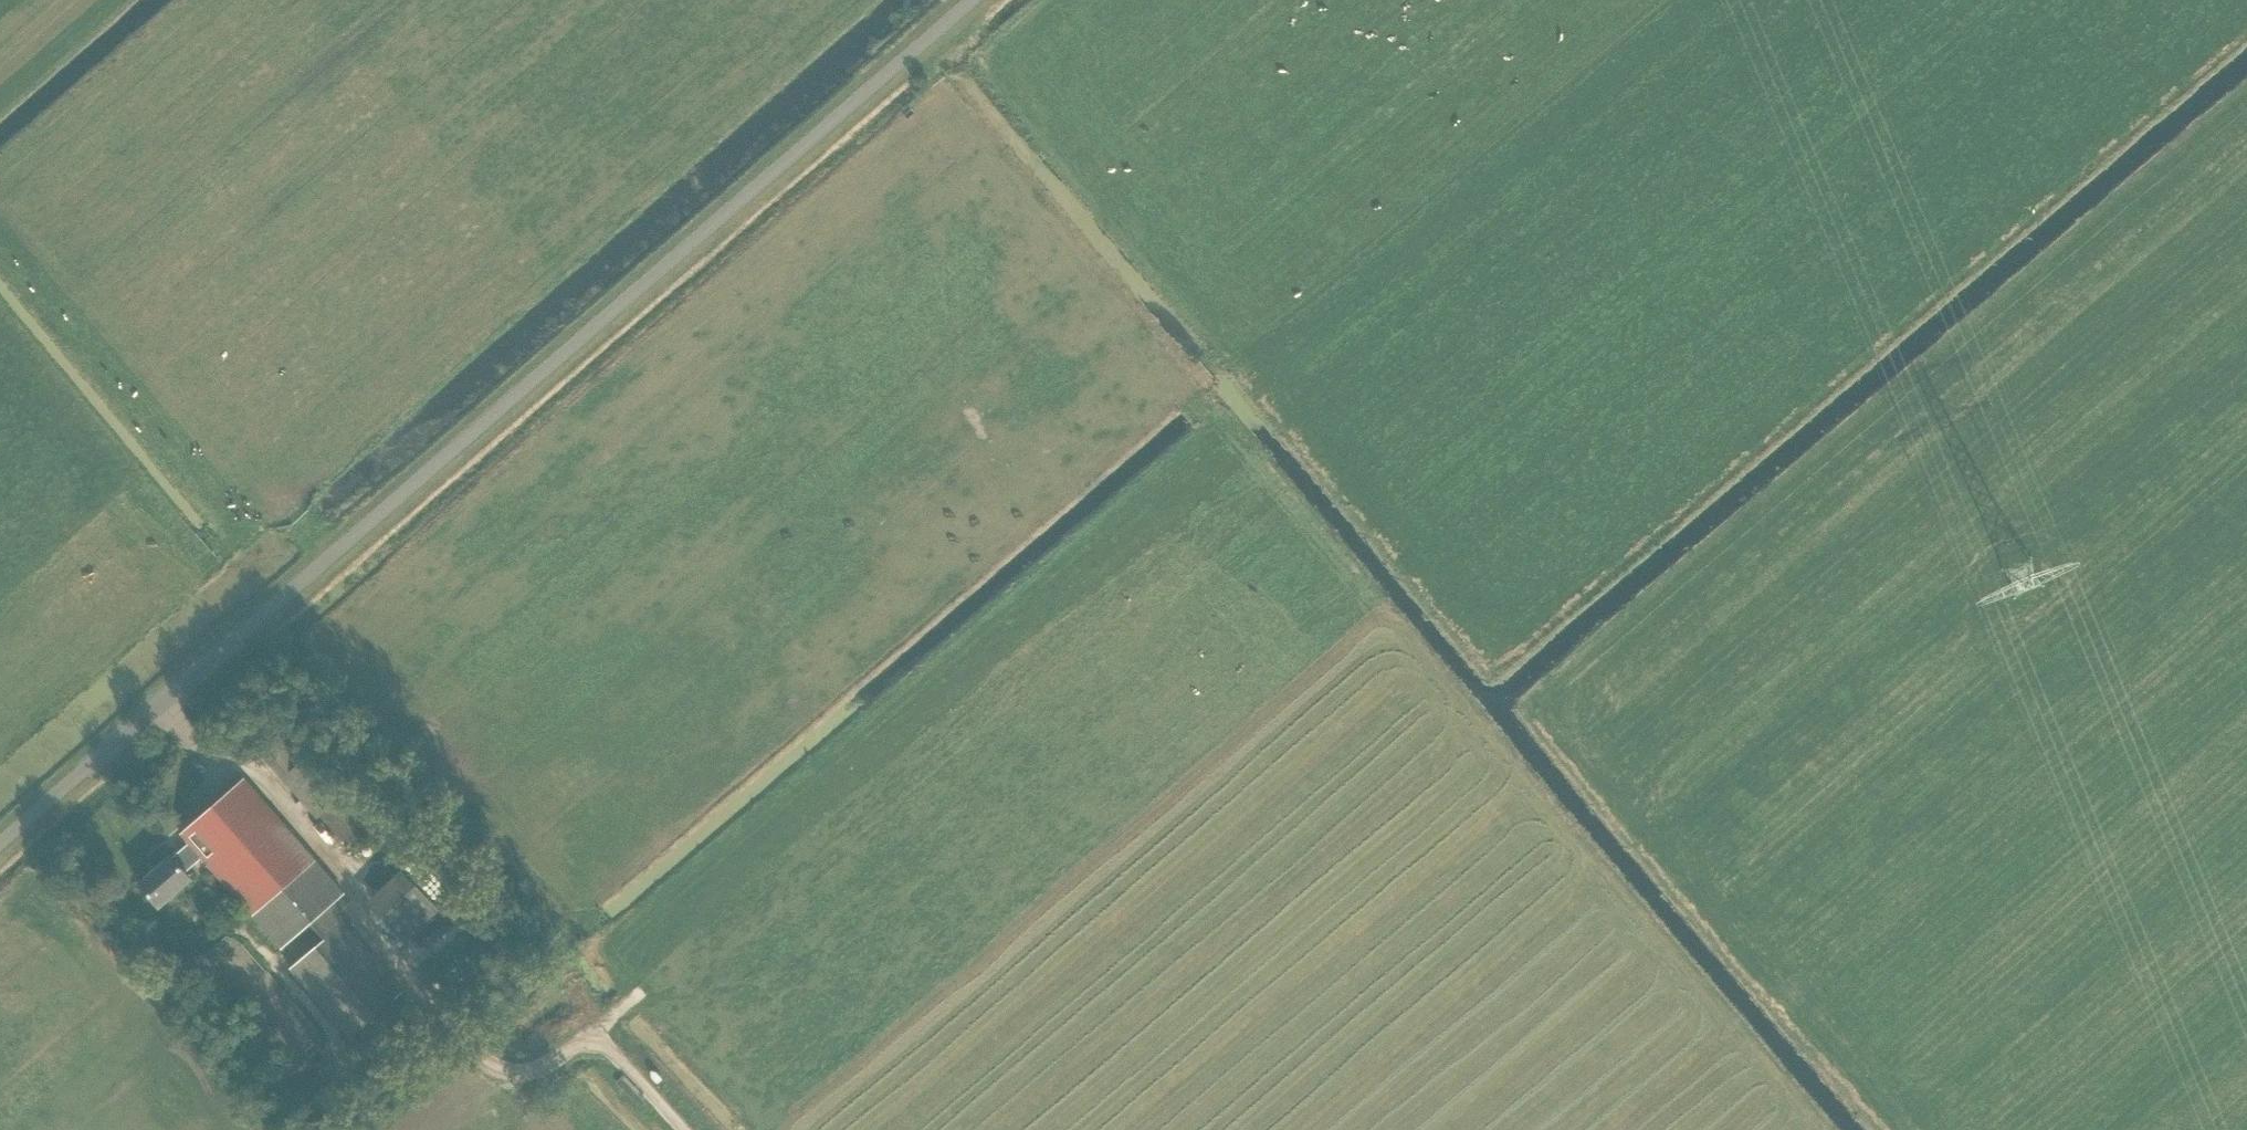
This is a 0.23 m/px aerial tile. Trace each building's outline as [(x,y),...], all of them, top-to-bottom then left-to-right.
[(356,800),(349,791),(315,749),(280,777),(314,819),(320,813),(343,841),(352,834),(358,842),(381,823),(373,813),(378,809),(365,793),(356,800)] [(343,893),(243,778),(180,833),(188,843),(172,857),(169,854),(137,882),(157,906),(189,878),(183,870),(199,856),(280,949),(311,922),(325,938),(289,968),(349,1037),(404,991),(345,921),(335,900),(343,893)] [(405,870),(367,904),(405,945),(442,910),(405,870)]
